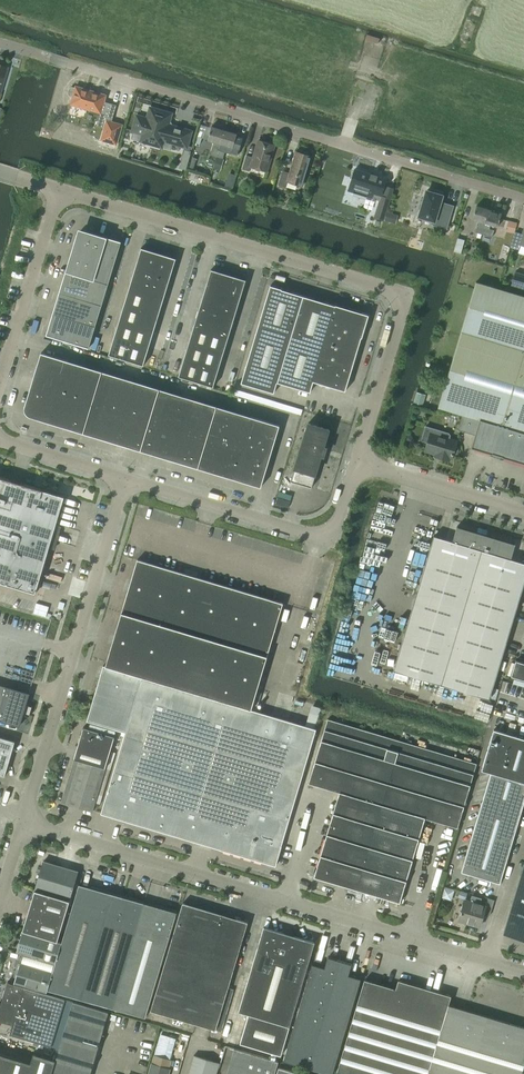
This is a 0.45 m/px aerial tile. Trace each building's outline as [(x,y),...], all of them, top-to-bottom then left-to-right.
[(104,100),(106,94),(75,85),(74,87),(71,86),(69,88),(68,91),(69,94),(72,95),(70,103),(100,112),(96,125),(103,127),(100,139),(116,144),(122,124),(111,120),(116,104),(104,100)] [(171,150),(174,142),(185,145),(190,131),(171,125),(168,120),(170,113),(150,108),(147,119),(137,116),(133,130),(134,130),(132,137),(140,139),(139,142),(163,148),(163,147),(171,150)] [(196,139),(195,141),(195,142),(196,142),(196,143),(197,143),(199,143),(200,143),(200,141),(201,140),(201,139),(201,138),(202,138),(203,137),(203,138),(204,138),(204,137),(205,138),(207,138),(207,139),(207,138),(208,136),(208,135),(208,134),(209,134),(209,133),(209,132),(209,131),(210,130),(211,127),(211,126),(209,126),(208,126),(208,125),(207,125),(206,125),(204,125),(203,125),(202,124),(201,124),(200,125),(200,127),(200,128),(199,128),(199,129),(199,131),(199,132),(198,132),(198,133),(198,134),(197,135),(197,136),(197,137),(196,137),(196,139)] [(216,156),(224,129),(211,125),(207,139),(214,141),(210,154),(216,156)] [(224,129),(216,156),(223,158),(227,145),(233,146),(237,133),(224,129)] [(242,168),(249,170),(250,166),(266,170),(274,144),(258,139),(253,156),(246,154),(242,168)] [(180,167),(186,169),(191,151),(185,150),(180,167)] [(285,187),(287,180),(301,185),(310,155),(295,150),(288,171),(283,170),(278,185),(285,187)] [(217,156),(213,168),(220,170),(224,158),(217,156)] [(348,175),(346,182),(348,184),(350,185),(348,190),(372,198),(374,192),(381,195),(386,178),(355,168),(353,175),(351,174),(348,175)] [(386,185),(379,206),(376,218),(383,220),(393,187),(386,185)] [(436,191),(428,188),(428,190),(426,190),(418,216),(434,220),(433,224),(446,228),(453,205),(443,202),(443,203),(440,202),(442,195),(436,193),(436,191)] [(481,234),(489,208),(476,205),(472,218),(480,220),(478,225),(477,225),(475,232),(481,234)] [(489,208),(481,234),(492,237),(494,230),(489,229),(491,224),(497,226),(501,212),(489,208)] [(386,211),(383,219),(395,223),(398,214),(386,211)] [(509,220),(506,231),(514,233),(517,222),(509,220)] [(522,233),(515,231),(510,246),(518,248),(520,243),(523,244),(523,227),(522,233)] [(59,292),(102,305),(121,241),(85,230),(84,232),(79,235),(77,234),(76,237),(75,241),(73,248),(72,252),(70,263),(70,266),(69,270),(66,269),(59,292)] [(457,237),(454,251),(461,253),(465,239),(457,237)] [(143,365),(143,364),(176,257),(141,247),(108,354),(143,365)] [(178,375),(213,386),(246,279),(211,268),(178,375)] [(511,284),(523,288),(523,274),(515,271),(511,284)] [(438,407),(462,415),(458,430),(475,435),(471,447),(523,463),(523,296),(475,282),(438,407)] [(241,382),(251,385),(274,392),(277,382),(310,392),(313,381),(345,391),(361,337),(362,337),(369,314),(335,304),(281,288),(270,284),(241,382)] [(53,313),(95,326),(102,305),(59,292),(53,313)] [(95,326),(53,313),(46,335),(89,348),(95,326)] [(41,352),(25,406),(25,407),(25,409),(25,410),(26,412),(26,413),(27,414),(28,416),(30,416),(261,487),(280,425),(41,352)] [(413,404),(422,407),(426,394),(417,391),(413,404)] [(290,481),(312,487),(322,455),(323,455),(326,447),(324,447),(329,429),(308,422),(290,481)] [(430,433),(425,450),(436,453),(435,456),(449,460),(450,457),(452,458),(453,453),(455,454),(457,453),(459,448),(458,446),(455,446),(457,441),(430,433)] [(0,475),(0,581),(35,592),(64,494),(0,475)] [(394,670),(490,698),(523,583),(523,563),(511,559),(516,543),(457,526),(452,541),(434,536),(394,670)] [(137,557),(106,665),(252,708),(285,600),(137,557)] [(523,679),(523,662),(516,660),(511,675),(523,679)] [(316,728),(252,708),(106,665),(104,664),(87,719),(126,731),(101,812),(276,864),(316,728)] [(29,693),(0,685),(0,719),(19,725),(29,693)] [(309,783),(339,792),(314,876),(400,901),(425,817),(457,826),(477,762),(328,717),(309,783)] [(92,810),(105,767),(114,736),(84,727),(74,758),(80,759),(67,802),(92,810)] [(494,729),(482,769),(491,772),(462,871),(500,882),(523,802),(523,738),(494,729)] [(5,775),(15,741),(0,737),(0,774),(5,775)] [(35,889),(70,899),(79,870),(44,859),(35,889)] [(504,933),(523,939),(523,865),(504,933)] [(48,988),(145,1016),(177,911),(79,882),(62,941),(48,988)] [(70,899),(35,889),(24,929),(58,939),(70,899)] [(465,898),(459,919),(480,925),(484,913),(490,915),(494,899),(488,898),(486,904),(480,903),(482,898),(472,894),(470,900),(465,898)] [(183,902),(180,912),(151,1009),(216,1028),(248,921),(183,902)] [(281,1055),(315,941),(264,926),(239,1010),(249,1013),(240,1043),(281,1055)] [(47,992),(62,941),(29,931),(14,982),(47,992)] [(362,978),(349,974),(352,963),(328,956),(325,966),(313,963),(284,1060),(331,1073),(333,1073),(362,978)] [(449,1004),(452,995),(399,979),(396,988),(365,979),(338,1071),(347,1073),(428,1073),(449,1004)] [(65,998),(7,981),(0,1006),(0,1019),(13,1023),(10,1033),(51,1045),(65,998)] [(108,1012),(73,1001),(56,1059),(52,1073),(90,1073),(108,1012)] [(449,1004),(428,1073),(521,1073),(522,1071),(523,1065),(523,1026),(449,1004)] [(279,1061),(236,1048),(228,1073),(275,1073),(279,1061)] [(56,1059),(34,1053),(31,1062),(0,1053),(0,1073),(52,1073),(56,1059)] [(171,1068),(169,1068),(172,1060),(154,1054),(149,1073),(169,1073),(171,1068)] [(220,1063),(194,1055),(188,1073),(217,1073),(220,1063)]
